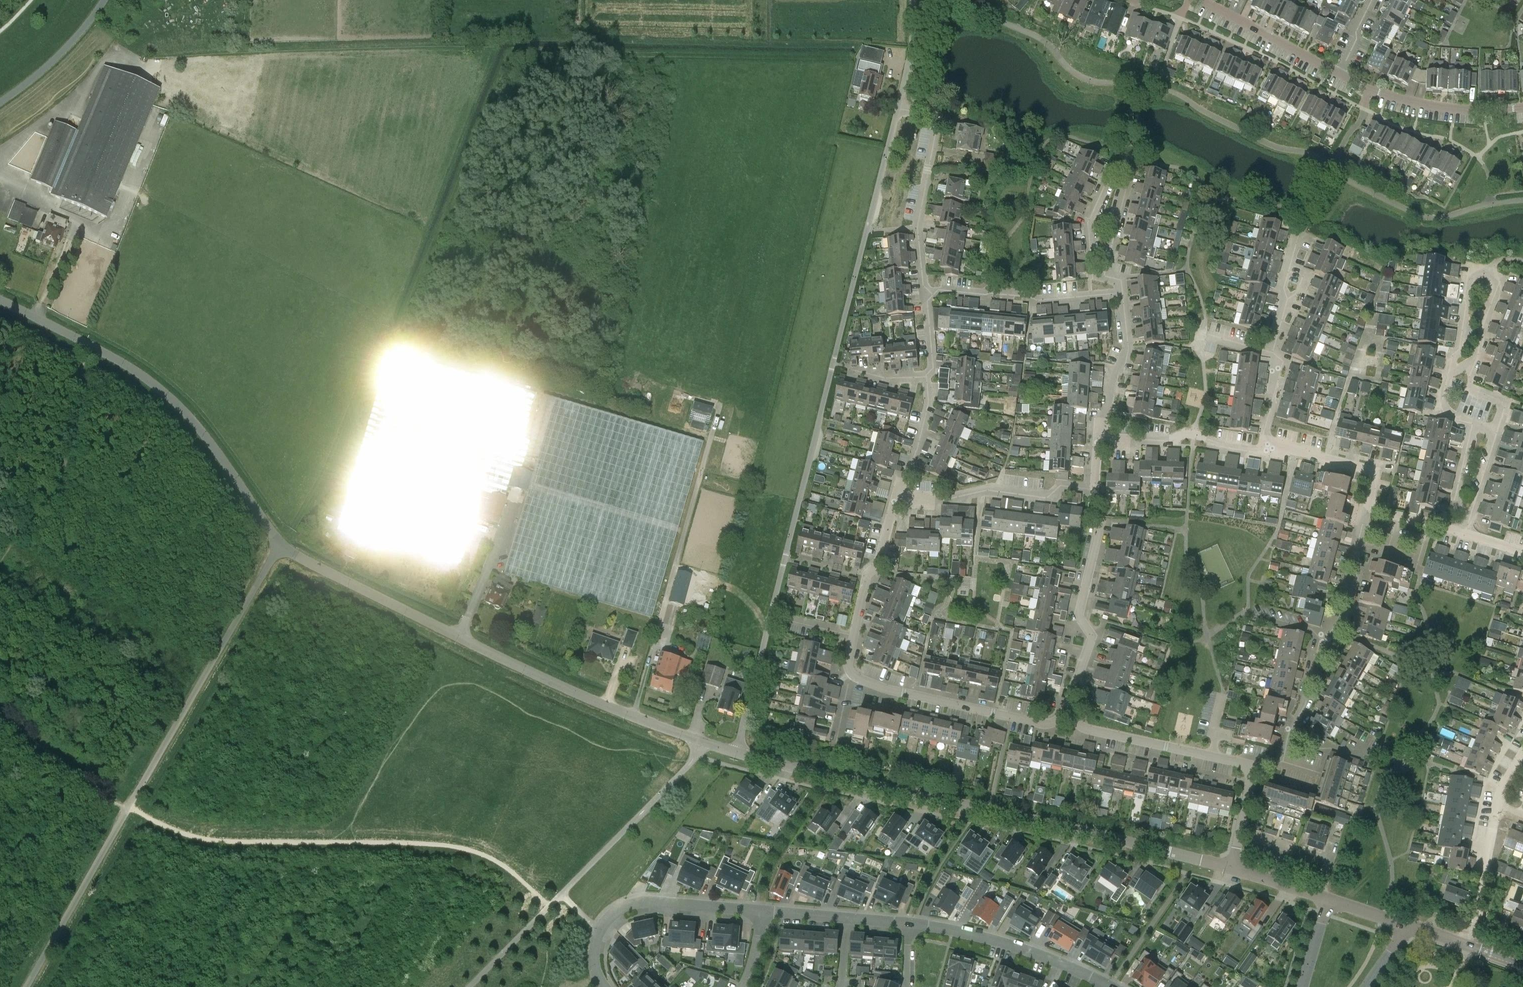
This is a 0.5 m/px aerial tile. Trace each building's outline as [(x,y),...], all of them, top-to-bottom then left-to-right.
[(1020,12),(1027,4),(1022,0),(1016,8),(1020,12)] [(1059,13),(1065,0),(1046,0),(1056,5),(1054,11),(1059,13)] [(1059,13),(1074,20),(1083,2),(1079,0),(1065,0),(1059,13)] [(1101,30),(1110,8),(1102,5),(1103,3),(1096,0),(1095,0),(1089,14),(1084,11),(1078,25),(1084,28),(1086,24),(1101,30)] [(1253,2),(1250,8),(1257,11),(1255,13),(1259,15),(1266,0),(1250,0),(1253,2)] [(1270,17),(1278,0),(1266,0),(1259,15),(1263,17),(1264,14),(1270,17)] [(1290,0),(1285,0),(1284,2),(1279,0),(1278,0),(1270,17),(1276,20),(1275,23),(1279,24),(1290,0)] [(1290,26),(1298,9),(1293,6),(1296,0),(1290,0),(1279,24),(1282,26),(1284,23),(1290,26)] [(1391,0),(1390,0),(1389,4),(1387,3),(1384,4),(1382,8),(1404,18),(1409,9),(1391,0)] [(1409,9),(1413,0),(1391,0),(1409,9)] [(1344,1),(1338,14),(1351,21),(1358,7),(1345,1),(1344,1)] [(1295,32),(1298,34),(1312,4),(1308,2),(1303,11),(1298,9),(1290,26),(1296,29),(1295,32)] [(1317,6),(1312,4),(1298,34),(1302,35),(1303,32),(1310,35),(1318,18),(1312,16),(1317,6)] [(1117,11),(1110,8),(1101,30),(1117,36),(1127,12),(1118,9),(1117,11)] [(1399,28),(1404,18),(1382,8),(1380,11),(1381,14),(1383,15),(1381,19),(1394,25),(1394,26),(1399,28)] [(1326,19),(1322,27),(1335,34),(1339,26),(1347,30),(1351,21),(1338,14),(1334,23),(1326,19)] [(1145,44),(1152,24),(1136,19),(1133,30),(1128,28),(1125,36),(1145,44)] [(1388,39),(1394,26),(1394,25),(1381,19),(1375,32),(1388,39)] [(1152,24),(1145,44),(1166,51),(1169,42),(1164,40),(1168,29),(1152,24)] [(1329,47),(1335,34),(1322,27),(1316,41),(1329,47)] [(1185,59),(1196,33),(1192,31),(1188,40),(1179,36),(1176,43),(1174,47),(1169,59),(1174,61),(1176,55),(1185,59)] [(1448,33),(1442,31),(1437,41),(1442,44),(1448,33)] [(1377,45),(1374,53),(1387,59),(1391,51),(1383,48),(1388,39),(1375,32),(1370,42),(1377,45)] [(1185,59),(1194,63),(1202,46),(1197,44),(1201,35),(1196,33),(1185,59)] [(1194,63),(1204,67),(1215,41),(1211,39),(1207,48),(1202,46),(1194,63)] [(1219,43),(1215,41),(1204,67),(1213,72),(1221,54),(1215,52),(1219,43)] [(866,47),(863,58),(876,61),(879,50),(866,47)] [(1226,77),(1237,50),(1233,49),(1229,58),(1224,55),(1216,73),(1226,77)] [(1235,81),(1243,63),(1238,61),(1242,52),(1237,50),(1226,77),(1235,81)] [(1387,59),(1374,53),(1367,66),(1380,73),(1387,59)] [(1397,84),(1411,55),(1406,53),(1402,62),(1397,59),(1388,76),(1395,79),(1393,82),(1397,84)] [(1411,80),(1418,84),(1421,71),(1411,66),(1415,57),(1411,55),(1397,84),(1401,86),(1402,83),(1408,86),(1411,80)] [(1235,81),(1245,85),(1256,58),(1252,57),(1248,66),(1243,63),(1235,81)] [(1256,58),(1245,85),(1255,89),(1262,72),(1257,69),(1261,60),(1256,58)] [(877,90),(879,91),(882,77),(880,77),(883,65),(859,59),(856,71),(865,74),(860,95),(861,96),(860,100),(872,103),(873,99),(874,99),(877,90)] [(1433,94),(1437,94),(1439,62),(1434,62),(1433,72),(1421,71),(1418,84),(1426,84),(1426,90),(1433,91),(1433,94)] [(1441,91),(1448,92),(1449,73),(1443,72),(1444,62),(1439,62),(1437,94),(1441,94),(1441,91)] [(1454,95),(1458,95),(1460,63),(1455,63),(1455,73),(1449,73),(1448,92),(1455,92),(1454,95)] [(1460,63),(1458,95),(1462,96),(1463,93),(1470,93),(1470,86),(1476,87),(1477,74),(1465,73),(1465,63),(1460,63)] [(1501,72),(1493,72),(1493,93),(1505,92),(1505,66),(1501,66),(1501,72)] [(1508,66),(1505,66),(1505,92),(1518,92),(1517,72),(1509,72),(1508,66)] [(104,67),(103,70),(77,131),(55,122),(31,180),(53,189),(51,195),(106,218),(159,90),(104,67)] [(1493,93),(1493,72),(1485,72),(1485,67),(1481,67),(1481,93),(1493,93)] [(1268,101),(1270,97),(1284,72),(1279,70),(1275,78),(1270,75),(1259,96),(1268,101)] [(1288,74),(1284,72),(1270,97),(1279,102),(1288,85),(1283,83),(1288,74)] [(1288,107),(1302,81),(1297,79),(1293,88),(1288,85),(1279,102),(1277,107),(1286,111),(1288,107)] [(1302,81),(1288,107),(1297,112),(1306,95),(1301,92),(1306,84),(1302,81)] [(1309,118),(1323,93),(1319,91),(1314,99),(1309,96),(1300,113),(1309,118)] [(1309,118),(1318,123),(1328,106),(1323,104),(1327,95),(1323,93),(1309,118)] [(1318,123),(1327,128),(1341,102),(1337,100),(1332,109),(1328,106),(1318,123)] [(1341,102),(1327,128),(1337,133),(1346,116),(1341,113),(1345,105),(1341,102)] [(1372,144),(1381,127),(1375,124),(1377,121),(1373,119),(1368,130),(1362,127),(1361,129),(1352,145),(1362,150),(1367,141),(1372,144)] [(978,153),(981,138),(982,138),(984,130),(958,125),(956,137),(959,138),(957,149),(978,153)] [(1372,156),(1377,158),(1392,130),(1389,128),(1387,131),(1381,127),(1372,144),(1377,147),(1372,156)] [(1391,154),(1402,135),(1400,138),(1394,134),(1396,132),(1392,130),(1377,158),(1381,161),(1386,152),(1391,154)] [(1393,163),(1397,166),(1413,137),(1409,135),(1408,138),(1402,135),(1391,154),(1392,155),(1393,152),(1398,154),(1393,163)] [(1412,162),(1421,145),(1415,142),(1417,139),(1413,137),(1397,166),(1402,168),(1407,159),(1412,162)] [(1412,174),(1416,176),(1432,148),(1428,146),(1427,148),(1421,145),(1412,162),(1417,165),(1412,174)] [(1431,172),(1441,153),(1440,155),(1434,152),(1435,149),(1432,148),(1416,176),(1421,178),(1426,170),(1431,172)] [(1081,149),(1076,160),(1101,171),(1103,166),(1096,163),(1098,157),(1081,149)] [(1427,178),(1437,184),(1452,155),(1449,153),(1447,156),(1441,153),(1431,172),(1427,178)] [(985,162),(998,164),(1000,156),(986,154),(984,162),(985,162)] [(1452,155),(1437,184),(1441,186),(1446,177),(1457,183),(1460,177),(1455,174),(1461,163),(1454,160),(1456,157),(1452,155)] [(1101,171),(1076,160),(1072,170),(1089,177),(1092,172),(1099,175),(1101,171)] [(998,164),(985,162),(983,171),(997,173),(998,164)] [(1146,179),(1164,184),(1167,173),(1137,166),(1136,170),(1148,173),(1146,179)] [(1072,170),(1068,179),(1092,191),(1094,186),(1087,183),(1089,177),(1072,170)] [(969,202),(971,192),(973,183),(949,179),(947,187),(939,186),(937,196),(969,202)] [(1092,191),(1068,179),(1063,189),(1080,197),(1083,192),(1090,195),(1092,191)] [(1162,194),(1164,184),(1146,179),(1145,185),(1136,183),(1135,188),(1162,194)] [(1142,195),(1141,200),(1159,205),(1162,194),(1135,188),(1134,193),(1142,195)] [(1063,189),(1059,199),(1083,210),(1085,206),(1078,203),(1080,197),(1063,189)] [(1083,210),(1059,199),(1052,213),(1057,215),(1063,217),(1064,214),(1071,217),(1074,211),(1081,215),(1083,210)] [(1131,204),(1130,209),(1156,215),(1159,205),(1141,200),(1139,206),(1131,204)] [(9,216),(8,219),(32,228),(37,213),(38,213),(38,212),(36,212),(25,208),(25,206),(14,202),(13,205),(8,216),(9,216)] [(934,211),(961,216),(963,205),(944,202),(943,208),(927,205),(926,210),(934,211)] [(1137,216),(1135,221),(1154,226),(1156,215),(1130,209),(1129,213),(1137,216)] [(940,224),(948,225),(959,227),(961,216),(934,211),(933,216),(941,218),(940,224)] [(36,241),(40,242),(40,243),(56,249),(61,237),(62,237),(65,231),(64,231),(68,222),(50,215),(43,234),(39,233),(36,241)] [(1263,219),(1260,229),(1278,234),(1281,224),(1263,219)] [(1126,225),(1125,230),(1151,236),(1156,238),(1159,227),(1154,226),(1135,221),(1134,227),(1126,225)] [(939,229),(938,234),(965,239),(967,228),(959,227),(948,225),(947,231),(939,229)] [(1053,238),(1072,237),(1071,230),(1080,230),(1079,225),(1052,227),(1053,238)] [(1260,229),(1257,240),(1275,245),(1277,239),(1278,234),(1260,229)] [(1151,236),(1125,230),(1124,234),(1132,236),(1130,242),(1148,247),(1153,248),(1156,238),(1151,236)] [(963,250),(965,239),(938,234),(937,239),(945,240),(944,246),(963,250)] [(889,249),(906,247),(906,241),(914,241),(913,235),(888,238),(889,249)] [(1072,237),(1053,238),(1054,249),(1081,247),(1081,242),(1072,243),(1072,237)] [(1275,245),(1257,240),(1254,250),(1272,255),(1275,245)] [(1323,251),(1340,259),(1345,249),(1327,241),(1325,247),(1316,243),(1314,248),(1323,251)] [(1119,251),(1146,257),(1153,259),(1155,249),(1153,248),(1148,247),(1130,242),(1129,248),(1121,246),(1119,251)] [(935,251),(934,255),(961,261),(963,250),(944,246),(943,252),(935,251)] [(1081,247),(1054,249),(1055,260),(1074,258),(1073,252),(1085,251),(1085,246),(1081,247)] [(890,260),(915,257),(915,252),(907,253),(906,247),(889,249),(890,260)] [(1254,250),(1251,261),(1269,266),(1272,255),(1254,250)] [(1143,268),(1146,257),(1119,251),(1118,255),(1126,257),(1125,263),(1143,268)] [(1340,259),(1323,251),(1321,257),(1311,253),(1309,257),(1336,269),(1340,259)] [(959,271),(961,261),(934,255),(929,254),(928,259),(941,262),(940,268),(944,269),(944,275),(958,277),(959,271)] [(1423,255),(1421,266),(1459,272),(1460,266),(1444,263),(1445,259),(1423,255)] [(891,271),(908,269),(908,263),(916,262),(915,257),(890,260),(891,270),(891,271)] [(1336,269),(1309,257),(1308,262),(1317,266),(1314,272),(1325,276),(1326,276),(1332,279),(1332,278),(1336,269)] [(1074,258),(1055,260),(1056,271),(1087,268),(1086,263),(1074,264),(1074,258)] [(1251,261),(1248,271),(1266,276),(1269,266),(1251,261)] [(1227,274),(1229,264),(1220,263),(1219,273),(1227,274)] [(1459,272),(1421,266),(1425,267),(1424,277),(1442,280),(1442,276),(1458,278),(1459,272)] [(1087,268),(1056,271),(1057,282),(1076,280),(1075,274),(1087,273),(1087,268)] [(884,282),(901,280),(901,274),(909,274),(908,269),(891,271),(891,270),(883,271),(884,282)] [(1263,286),(1265,280),(1266,276),(1248,271),(1245,282),(1251,283),(1263,286)] [(1377,293),(1383,275),(1376,273),(1370,291),(1377,293)] [(1174,286),(1183,285),(1181,274),(1173,275),(1174,286)] [(1326,276),(1325,276),(1323,282),(1314,278),(1312,282),(1339,293),(1344,296),(1349,285),(1332,278),(1332,279),(1326,276)] [(1131,291),(1158,288),(1157,277),(1138,279),(1139,285),(1130,286),(1131,291)] [(1424,277),(1422,288),(1458,293),(1459,286),(1450,285),(1450,286),(1441,285),(1442,280),(1424,277)] [(885,293),(910,290),(910,285),(902,286),(901,280),(884,282),(885,293)] [(1522,294),(1522,282),(1519,280),(1515,291),(1522,294)] [(1339,293),(1312,282),(1310,286),(1319,290),(1317,296),(1334,303),(1339,293)] [(1269,288),(1263,286),(1251,283),(1248,293),(1266,298),(1269,288)] [(1140,301),(1159,299),(1158,288),(1131,291),(1131,296),(1140,295),(1140,301)] [(1438,301),(1439,297),(1457,300),(1458,293),(1422,288),(1420,299),(1424,300),(1424,299),(1438,301)] [(886,304),(904,302),(903,296),(911,295),(910,290),(885,293),(886,304)] [(1511,301),(1522,305),(1522,294),(1515,291),(1511,301)] [(1378,302),(1388,303),(1389,293),(1379,292),(1378,302)] [(1248,293),(1245,304),(1263,309),(1266,298),(1248,293)] [(1371,306),(1376,295),(1370,293),(1365,304),(1371,306)] [(1334,303),(1317,296),(1313,306),(1330,313),(1334,303)] [(969,298),(969,302),(968,312),(962,312),(960,331),(971,332),(974,299),(969,298)] [(971,332),(982,333),(984,314),(977,313),(979,299),(974,299),(973,313),(971,332)] [(1133,312),(1160,310),(1159,299),(1140,301),(1141,307),(1133,308),(1133,312)] [(1417,309),(1423,310),(1450,314),(1457,315),(1458,308),(1451,306),(1450,308),(1442,307),(1442,302),(1438,301),(1424,299),(1424,300),(1420,299),(1418,299),(1417,309)] [(982,333),(992,334),(996,301),(991,300),(990,314),(984,314),(982,333)] [(1000,301),(996,301),(992,334),(1003,335),(1005,316),(999,315),(1000,301)] [(1522,317),(1522,305),(1511,301),(1507,311),(1522,317)] [(904,302),(886,304),(887,315),(913,312),(912,307),(904,308),(904,302)] [(1245,304),(1242,314),(1260,319),(1263,309),(1245,304)] [(1085,315),(1084,305),(1079,306),(1080,316),(1074,316),(1076,336),(1087,335),(1085,315)] [(1085,315),(1087,335),(1087,340),(1098,339),(1097,334),(1096,314),(1090,315),(1089,305),(1084,305),(1085,315)] [(1313,306),(1309,316),(1326,323),(1330,313),(1313,306)] [(1016,317),(1016,314),(1017,307),(1012,307),(1011,317),(1005,316),(1003,335),(1014,336),(1016,317)] [(1065,337),(1063,307),(1058,308),(1059,318),(1053,318),(1054,338),(1065,337)] [(1076,336),(1074,316),(1068,317),(1067,307),(1063,307),(1065,337),(1076,336)] [(938,329),(949,330),(951,310),(940,309),(938,329)] [(949,330),(960,331),(962,312),(951,310),(949,330)] [(1143,322),(1162,320),(1160,310),(1133,312),(1134,317),(1142,316),(1143,322)] [(1450,314),(1423,310),(1421,321),(1439,323),(1440,319),(1449,320),(1450,314)] [(1503,321),(1522,329),(1522,317),(1507,311),(1503,321)] [(1096,314),(1097,334),(1109,333),(1107,313),(1096,314)] [(1260,319),(1242,314),(1237,313),(1234,323),(1257,330),(1260,319)] [(1027,318),(1020,318),(1021,314),(1016,314),(1016,317),(1014,336),(1025,338),(1027,318)] [(1379,314),(1378,335),(1387,335),(1387,326),(1393,326),(1394,315),(1379,314)] [(1326,323),(1309,316),(1304,326),(1322,333),(1326,323)] [(1054,338),(1053,318),(1047,319),(1042,319),(1044,339),(1054,338)] [(1044,339),(1042,319),(1037,320),(1031,320),(1032,335),(1028,335),(1028,340),(1044,339)] [(1136,334),(1163,331),(1162,320),(1143,322),(1143,328),(1135,329),(1136,334)] [(1421,321),(1419,331),(1447,335),(1448,329),(1438,328),(1439,323),(1421,321)] [(1499,331),(1517,338),(1522,340),(1522,338),(1522,329),(1503,321),(1499,331)] [(1293,326),(1303,330),(1304,326),(1302,325),(1295,322),(1293,326)] [(1304,326),(1303,330),(1300,336),(1318,343),(1322,333),(1304,326)] [(1163,331),(1136,334),(1136,339),(1144,338),(1145,344),(1164,342),(1163,331)] [(1447,335),(1419,331),(1418,342),(1436,345),(1436,340),(1446,342),(1447,335)] [(1495,341),(1501,343),(1513,348),(1517,338),(1499,331),(1495,341)] [(874,364),(872,339),(871,334),(861,335),(861,340),(863,357),(869,356),(869,364),(874,364)] [(863,357),(861,340),(854,340),(853,336),(848,337),(846,341),(850,341),(851,354),(844,350),(841,362),(852,362),(852,366),(858,365),(857,357),(863,357)] [(1300,336),(1296,346),(1313,353),(1318,343),(1300,336)] [(883,345),(884,345),(883,337),(872,339),(874,364),(879,363),(878,355),(884,355),(883,345)] [(1390,340),(1388,348),(1398,351),(1400,343),(1390,340)] [(905,343),(906,361),(912,360),(913,368),(918,367),(916,342),(905,343)] [(1345,364),(1352,366),(1359,347),(1344,342),(1341,352),(1348,355),(1345,364)] [(906,361),(905,343),(894,344),(897,370),(901,369),(901,361),(906,361)] [(1513,348),(1501,343),(1499,349),(1489,345),(1487,350),(1497,353),(1520,362),(1522,355),(1522,351),(1513,348)] [(897,370),(894,344),(884,345),(883,345),(884,355),(884,363),(891,362),(892,370),(897,370)] [(1313,353),(1296,346),(1292,356),(1309,363),(1313,353)] [(1417,346),(1415,357),(1436,362),(1443,363),(1444,359),(1434,356),(1436,350),(1417,346)] [(1135,360),(1162,365),(1164,354),(1146,350),(1144,357),(1136,355),(1135,360)] [(1228,361),(1229,351),(1222,350),(1221,360),(1228,361)] [(1495,358),(1493,363),(1516,372),(1520,362),(1497,353),(1487,350),(1486,354),(1495,358)] [(489,495),(490,493),(505,498),(509,487),(527,493),(504,574),(522,579),(522,582),(528,584),(529,581),(652,617),(703,442),(543,395),(530,439),(522,437),(535,394),(391,351),(389,351),(376,394),(377,394),(338,530),(460,566),(481,492),(489,495)] [(1090,351),(1076,352),(1076,362),(1090,361),(1090,351)] [(1257,367),(1267,369),(1268,364),(1258,363),(1259,356),(1240,354),(1239,365),(1257,367)] [(1442,368),(1443,363),(1436,362),(1415,357),(1412,367),(1431,372),(1432,366),(1442,368)] [(957,370),(980,372),(981,365),(978,362),(975,362),(975,360),(951,358),(951,361),(957,364),(958,364),(957,370)] [(1141,372),(1160,376),(1162,365),(1135,360),(1134,365),(1142,366),(1141,372)] [(1481,365),(1480,370),(1489,373),(1512,383),(1516,372),(1493,363),(1491,369),(1481,365)] [(1022,364),(1017,364),(1017,374),(1008,374),(1008,385),(1011,385),(1011,394),(1020,395),(1022,364)] [(1070,364),(1069,376),(1089,377),(1090,365),(1070,364)] [(1237,375),(1256,378),(1257,372),(1267,374),(1267,369),(1257,367),(1239,365),(1237,375)] [(1290,371),(1289,375),(1317,383),(1320,372),(1302,367),(1300,374),(1290,371)] [(1412,367),(1410,378),(1438,384),(1439,380),(1429,377),(1431,372),(1412,367)] [(956,380),(981,383),(982,372),(980,372),(957,370),(956,380)] [(1489,373),(1480,370),(1478,374),(1487,378),(1485,384),(1494,387),(1493,391),(1500,394),(1502,390),(1508,393),(1512,383),(1489,373)] [(1131,381),(1158,386),(1160,376),(1141,372),(1140,378),(1132,376),(1131,381)] [(1035,381),(1036,373),(1024,373),(1024,380),(1035,381)] [(939,374),(939,379),(938,383),(948,385),(949,375),(939,374)] [(834,399),(845,402),(850,385),(844,384),(846,376),(841,375),(834,399)] [(1103,378),(1092,377),(1089,377),(1069,376),(1063,375),(1063,386),(1088,387),(1089,381),(1103,382),(1103,378)] [(1235,386),(1254,389),(1256,378),(1237,375),(1235,386)] [(1298,383),(1296,388),(1314,394),(1317,383),(1289,375),(1288,380),(1298,383)] [(1348,391),(1358,394),(1359,389),(1367,391),(1369,382),(1351,378),(1348,391)] [(1437,389),(1438,384),(1410,378),(1408,388),(1426,393),(1427,387),(1437,389)] [(845,402),(856,404),(862,380),(857,379),(855,386),(850,385),(845,402)] [(856,404),(866,407),(871,390),(865,389),(867,381),(862,380),(856,404)] [(956,380),(955,391),(980,394),(981,383),(956,380)] [(1137,393),(1156,397),(1158,386),(1131,381),(1130,386),(1138,387),(1137,393)] [(866,407),(877,410),(883,385),(878,384),(876,392),(871,390),(866,407)] [(877,410),(887,412),(892,395),(886,394),(888,386),(883,385),(877,410)] [(1062,397),(1068,397),(1097,399),(1098,394),(1088,394),(1088,387),(1063,386),(1062,397)] [(1234,397),(1252,400),(1253,393),(1263,395),(1264,390),(1257,389),(1254,389),(1235,386),(1234,397)] [(1331,386),(1329,397),(1341,399),(1344,389),(1331,386)] [(1285,392),(1284,396),(1311,404),(1314,394),(1296,388),(1294,394),(1285,392)] [(1408,388),(1405,399),(1433,405),(1434,401),(1425,399),(1426,393),(1408,388)] [(887,412),(898,415),(904,390),(899,389),(897,397),(892,395),(887,412)] [(904,390),(898,415),(909,418),(913,401),(907,399),(909,391),(904,390)] [(980,394),(955,391),(954,402),(963,403),(963,407),(979,409),(980,394)] [(1127,402),(1154,407),(1156,397),(1137,393),(1136,399),(1128,398),(1127,402)] [(1292,403),(1290,409),(1309,414),(1311,404),(1284,396),(1282,401),(1292,403)] [(1097,404),(1097,399),(1068,397),(1067,407),(1067,408),(1073,408),(1073,409),(1087,410),(1087,403),(1097,404)] [(1232,407),(1261,412),(1261,407),(1252,406),(1252,400),(1234,397),(1232,407)] [(1433,405),(1405,399),(1403,410),(1421,414),(1422,408),(1432,410),(1433,405)] [(1329,413),(1335,416),(1340,402),(1334,400),(1329,413)] [(713,407),(694,402),(689,419),(692,419),(690,428),(703,432),(705,423),(708,424),(713,407)] [(1160,409),(1154,407),(1127,402),(1126,407),(1134,409),(1133,415),(1158,419),(1160,409)] [(1053,418),(1072,419),(1085,420),(1085,415),(1072,414),(1073,409),(1073,408),(1067,408),(1067,407),(1053,406),(1053,418)] [(1231,418),(1249,421),(1250,415),(1260,416),(1261,412),(1232,407),(1231,418)] [(1309,414),(1290,409),(1289,415),(1277,412),(1276,417),(1306,425),(1309,414)] [(1522,419),(1522,413),(1513,410),(1512,416),(1522,419)] [(949,422),(964,428),(969,418),(953,411),(949,422)] [(1339,448),(1343,449),(1350,421),(1352,415),(1341,413),(1335,437),(1341,439),(1339,448)] [(1512,416),(1510,422),(1522,426),(1522,419),(1512,416)] [(1084,424),(1085,420),(1072,419),(1053,418),(1048,417),(1047,428),(1052,428),(1071,430),(1072,424),(1084,424)] [(1249,421),(1231,418),(1229,429),(1248,432),(1249,421)] [(1429,418),(1427,429),(1463,437),(1464,431),(1451,428),(1452,423),(1429,418)] [(1361,424),(1350,421),(1343,449),(1348,450),(1350,441),(1356,442),(1361,424)] [(945,432),(960,438),(964,428),(949,422),(945,432)] [(1360,453),(1365,454),(1371,426),(1361,424),(1356,442),(1362,443),(1360,453)] [(1371,426),(1365,454),(1369,455),(1371,446),(1377,447),(1383,425),(1381,424),(1380,428),(1371,426)] [(1383,425),(1377,447),(1388,449),(1392,431),(1384,429),(1385,425),(1383,425)] [(1071,430),(1052,428),(1051,439),(1071,441),(1074,441),(1074,437),(1071,436),(1071,430)] [(1462,443),(1463,437),(1427,429),(1424,439),(1429,440),(1447,445),(1448,440),(1462,443)] [(1522,435),(1505,430),(1503,436),(1511,438),(1522,442),(1522,433),(1522,435)] [(1392,431),(1388,449),(1399,452),(1400,445),(1403,434),(1392,431)] [(871,442),(893,448),(894,442),(902,444),(903,439),(879,432),(878,434),(874,433),(871,442)] [(940,442),(956,448),(960,438),(945,432),(940,442)] [(1511,438),(1509,444),(1518,447),(1517,452),(1522,453),(1522,442),(1511,438)] [(1071,441),(1051,439),(1051,450),(1070,451),(1070,446),(1074,446),(1074,441),(1071,441)] [(1429,440),(1426,451),(1455,458),(1456,453),(1446,451),(1447,445),(1429,440)] [(868,452),(898,460),(899,455),(891,453),(893,448),(871,442),(868,452)] [(936,452),(952,458),(956,448),(940,442),(936,452)] [(1140,482),(1150,482),(1152,448),(1146,448),(1145,462),(1140,462),(1140,481),(1140,482)] [(1150,482),(1161,482),(1162,463),(1158,463),(1158,449),(1152,448),(1150,482)] [(1161,482),(1172,483),(1174,449),(1167,449),(1167,464),(1162,463),(1161,482)] [(1174,449),(1172,483),(1183,484),(1184,464),(1179,464),(1180,450),(1174,449)] [(1069,462),(1070,451),(1051,450),(1050,461),(1069,462)] [(1517,452),(1516,456),(1499,450),(1497,456),(1505,459),(1522,465),(1522,453),(1517,452)] [(1206,485),(1212,452),(1205,451),(1203,465),(1198,464),(1196,474),(1191,474),(1190,482),(1206,485)] [(1455,458),(1426,451),(1424,461),(1442,466),(1444,460),(1454,462),(1455,458)] [(883,468),(887,469),(889,463),(896,465),(898,460),(868,452),(866,462),(871,463),(870,464),(883,468)] [(932,462),(948,468),(952,458),(936,452),(932,462)] [(1206,485),(1216,487),(1220,468),(1215,467),(1218,453),(1212,452),(1206,485)] [(1216,487),(1227,489),(1233,456),(1227,455),(1224,469),(1220,468),(1216,487)] [(1240,476),(1241,476),(1242,472),(1237,471),(1239,457),(1233,456),(1227,489),(1237,490),(1238,491),(1240,476)] [(1505,459),(1503,465),(1512,468),(1511,472),(1510,472),(1522,476),(1522,465),(1505,459)] [(856,471),(873,476),(874,470),(882,472),(883,468),(870,464),(871,463),(866,462),(859,460),(856,471)] [(1069,473),(1069,467),(1069,462),(1050,461),(1049,472),(1056,473),(1068,473),(1069,473)] [(1117,495),(1119,461),(1113,461),(1112,475),(1107,475),(1106,486),(1101,486),(1100,493),(1106,493),(1106,494),(1117,495)] [(1117,495),(1128,495),(1129,476),(1124,476),(1125,461),(1119,461),(1117,495)] [(1424,461),(1421,472),(1440,476),(1442,466),(1424,461)] [(948,468),(932,462),(930,467),(923,465),(917,462),(915,467),(928,472),(943,478),(948,468)] [(1129,476),(1128,495),(1139,496),(1140,482),(1140,481),(1140,462),(1134,462),(1133,476),(1129,476)] [(1270,496),(1275,463),(1269,462),(1267,476),(1262,475),(1261,479),(1262,479),(1259,494),(1260,494),(1270,496)] [(1275,463),(1270,496),(1281,498),(1284,479),(1279,478),(1282,464),(1275,463)] [(1300,495),(1308,465),(1301,463),(1299,473),(1295,472),(1289,493),(1300,495)] [(1310,498),(1313,484),(1315,477),(1311,476),(1314,466),(1308,465),(1300,495),(1310,498)] [(1399,466),(1398,474),(1408,475),(1409,467),(1399,466)] [(1511,472),(1493,466),(1491,473),(1505,477),(1503,481),(1520,487),(1522,478),(1522,476),(1510,472),(1511,472)] [(978,475),(986,478),(988,472),(980,469),(978,475)] [(1237,494),(1248,496),(1252,470),(1246,469),(1245,476),(1241,476),(1240,476),(1238,491),(1237,490),(1237,494)] [(1252,470),(1248,496),(1259,498),(1260,494),(1259,494),(1262,479),(1261,479),(1257,478),(1258,471),(1252,470)] [(853,482),(878,488),(879,484),(871,482),(873,476),(856,471),(853,482)] [(1419,482),(1437,487),(1440,476),(1421,472),(1419,482)] [(1068,473),(1056,473),(1055,480),(1068,481),(1068,473)] [(1332,499),(1326,520),(1326,521),(1343,525),(1348,527),(1351,515),(1342,513),(1345,500),(1350,502),(1351,497),(1347,496),(1352,475),(1344,473),(1342,480),(1316,473),(1315,477),(1313,484),(1323,487),(1322,490),(1329,491),(1327,498),(1332,499)] [(1487,487),(1517,497),(1520,487),(1503,481),(1502,486),(1489,481),(1487,487)] [(850,492),(867,497),(869,491),(876,493),(878,488),(853,482),(850,492)] [(1419,482),(1417,493),(1435,497),(1437,487),(1419,482)] [(1497,502),(1514,507),(1517,497),(1487,487),(1484,494),(1491,496),(1491,495),(1498,497),(1497,502)] [(848,503),(872,509),(873,505),(866,502),(867,497),(850,492),(848,503)] [(1435,497),(1417,493),(1412,492),(1407,513),(1417,515),(1419,505),(1432,508),(1435,497)] [(505,498),(490,493),(489,495),(481,518),(498,524),(507,499),(505,498)] [(1072,504),(1072,508),(1076,508),(1077,505),(1080,504),(1081,494),(1073,493),(1073,498),(1072,504)] [(995,511),(996,502),(992,501),(991,507),(989,511),(983,510),(981,529),(992,531),(995,511)] [(1005,513),(1003,532),(1014,534),(1016,514),(1018,502),(1013,501),(1012,514),(1005,513)] [(992,531),(1003,532),(1005,513),(999,512),(1001,502),(996,502),(995,511),(992,531)] [(1014,534),(1024,535),(1027,516),(1021,515),(1023,502),(1018,502),(1016,514),(1014,534)] [(1485,509),(1514,519),(1514,518),(1511,517),(1514,507),(1497,502),(1495,506),(1482,502),(1480,508),(1485,509)] [(872,509),(848,503),(845,514),(862,518),(863,512),(871,514),(872,509)] [(1027,516),(1024,535),(1035,537),(1039,504),(1035,503),(1033,517),(1027,516)] [(1214,514),(1224,515),(1225,504),(1215,503),(1214,514)] [(1035,537),(1046,538),(1048,519),(1042,518),(1044,504),(1039,504),(1035,537)] [(952,520),(953,506),(948,506),(947,520),(941,519),(940,533),(940,539),(941,539),(951,539),(952,520)] [(961,545),(963,521),(957,520),(958,506),(953,506),(952,520),(951,539),(956,540),(956,545),(961,545)] [(1069,527),(1072,508),(1060,506),(1060,510),(1058,520),(1059,520),(1058,526),(1059,526),(1069,527)] [(963,521),(961,545),(973,546),(974,521),(975,511),(975,507),(970,507),(970,521),(963,521)] [(1083,509),(1076,508),(1072,508),(1069,527),(1080,528),(1083,509)] [(1511,529),(1514,519),(1485,509),(1480,508),(1479,514),(1492,518),(1488,529),(1500,533),(1502,527),(1511,529)] [(1057,539),(1059,526),(1058,526),(1059,520),(1058,520),(1060,510),(1056,510),(1054,519),(1048,519),(1046,538),(1057,539)] [(940,553),(941,539),(940,539),(940,533),(941,519),(936,519),(936,529),(935,533),(930,533),(928,552),(940,553)] [(1320,530),(1345,536),(1346,533),(1341,532),(1343,525),(1326,521),(1326,520),(1323,520),(1320,530)] [(799,554),(801,554),(803,547),(809,548),(813,531),(814,527),(803,525),(802,528),(796,553),(799,554)] [(1112,528),(1111,534),(1143,541),(1146,530),(1127,526),(1126,531),(1112,528)] [(1320,530),(1317,540),(1338,545),(1339,539),(1344,540),(1345,536),(1320,530)] [(824,534),(813,531),(809,548),(815,549),(813,557),(817,558),(824,534)] [(906,551),(918,551),(919,532),(907,531),(907,535),(895,534),(895,546),(906,547),(906,551)] [(928,552),(930,533),(919,532),(918,551),(928,552)] [(824,552),(830,553),(834,536),(824,534),(817,558),(822,559),(824,552)] [(1141,552),(1143,541),(1111,534),(1109,540),(1123,543),(1122,548),(1141,552)] [(834,562),(838,563),(844,539),(834,536),(830,553),(835,555),(834,562)] [(845,557),(851,558),(855,541),(844,539),(838,563),(843,565),(845,557)] [(1317,540),(1315,550),(1340,556),(1341,552),(1336,551),(1338,545),(1317,540)] [(855,541),(851,558),(856,560),(854,567),(860,569),(866,544),(855,541)] [(1433,577),(1443,547),(1436,545),(1433,554),(1429,553),(1423,574),(1433,577)] [(348,547),(344,555),(355,560),(358,553),(348,547)] [(1443,547),(1433,577),(1443,580),(1449,559),(1446,558),(1449,548),(1443,547)] [(1107,549),(1106,555),(1138,563),(1141,552),(1122,548),(1121,552),(1107,549)] [(1030,561),(1031,552),(1014,550),(1013,560),(1030,561)] [(1312,559),(1333,565),(1334,559),(1339,560),(1340,556),(1315,550),(1312,559)] [(1449,559),(1443,580),(1453,583),(1462,553),(1456,551),(1453,560),(1449,559)] [(1462,553),(1453,583),(1462,586),(1469,565),(1465,564),(1468,555),(1462,553)] [(1118,564),(1117,568),(1117,569),(1136,573),(1136,572),(1138,563),(1106,555),(1104,561),(1118,564)] [(1469,565),(1462,586),(1472,589),(1481,559),(1475,557),(1472,566),(1469,565)] [(1312,559),(1309,569),(1335,576),(1336,572),(1331,571),(1333,565),(1312,559)] [(1481,559),(1472,589),(1482,592),(1488,571),(1485,570),(1488,561),(1481,559)] [(972,566),(962,566),(962,561),(953,561),(953,576),(972,576),(972,566)] [(1354,602),(1358,603),(1359,603),(1380,609),(1381,609),(1387,587),(1391,588),(1393,582),(1399,584),(1398,586),(1408,589),(1413,573),(1371,561),(1369,570),(1376,572),(1375,577),(1371,576),(1370,580),(1374,581),(1369,597),(1356,594),(1354,602)] [(1501,565),(1495,585),(1504,588),(1512,563),(1508,562),(1507,567),(1501,565)] [(1269,569),(1278,571),(1280,565),(1270,563),(1269,569)] [(1488,571),(1482,592),(1492,595),(1495,585),(1501,565),(1495,563),(1492,572),(1488,571)] [(1512,563),(1504,588),(1515,591),(1518,582),(1517,581),(1521,571),(1514,569),(1516,564),(1512,563)] [(787,588),(798,591),(802,574),(797,573),(799,565),(793,564),(787,588)] [(1138,573),(1136,572),(1136,573),(1117,569),(1117,568),(1112,567),(1110,573),(1118,575),(1117,579),(1135,584),(1138,573)] [(809,594),(815,569),(810,568),(808,575),(802,574),(798,591),(809,594)] [(1043,579),(1059,582),(1061,571),(1045,568),(1043,579)] [(809,594),(819,596),(823,579),(817,578),(819,570),(815,569),(809,594)] [(1307,579),(1327,584),(1329,578),(1334,580),(1335,576),(1309,569),(1307,579)] [(683,606),(691,575),(677,572),(669,602),(683,606)] [(829,599),(836,574),(831,573),(829,581),(823,579),(819,596),(829,599)] [(829,599),(840,601),(844,584),(838,583),(840,575),(836,574),(829,599)] [(1326,591),(1327,584),(1307,579),(1297,576),(1294,586),(1315,592),(1316,588),(1326,591)] [(844,584),(840,601),(851,604),(857,579),(852,578),(850,586),(844,584)] [(896,578),(892,589),(911,596),(915,586),(896,578)] [(1040,589),(1057,593),(1065,595),(1070,596),(1071,591),(1058,588),(1059,582),(1043,579),(1037,578),(1035,588),(1040,589)] [(485,602),(492,605),(492,606),(494,607),(495,608),(498,609),(499,609),(502,610),(509,592),(512,585),(509,583),(508,585),(505,584),(506,584),(495,579),(492,585),(485,602)] [(1100,580),(1098,586),(1133,595),(1135,584),(1117,579),(1116,584),(1100,580)] [(1139,596),(1133,595),(1098,586),(1097,592),(1113,596),(1112,601),(1129,605),(1130,606),(1132,599),(1137,601),(1139,596)] [(1314,595),(1315,592),(1294,586),(1292,597),(1306,601),(1306,600),(1322,604),(1324,598),(1314,595)] [(888,599),(909,607),(913,597),(911,596),(892,589),(889,595),(887,594),(887,593),(876,589),(875,594),(888,599)] [(1040,589),(1038,600),(1055,603),(1057,593),(1040,589)] [(924,611),(932,614),(940,594),(932,591),(924,611)] [(886,602),(884,609),(905,617),(909,607),(888,599),(875,594),(873,598),(884,602),(886,602)] [(1036,611),(1052,614),(1055,603),(1038,600),(1036,611)] [(1306,600),(1306,601),(1302,616),(1309,617),(1321,621),(1324,610),(1321,609),(1322,604),(1306,600)] [(1126,619),(1129,605),(1112,601),(1110,607),(1096,604),(1095,610),(1118,615),(1117,617),(1126,619)] [(1366,616),(1386,621),(1389,611),(1381,609),(1380,609),(1359,603),(1358,603),(1357,609),(1366,612),(1366,616)] [(1396,604),(1394,612),(1407,615),(1409,607),(1396,604)] [(536,606),(533,623),(544,626),(547,608),(536,606)] [(896,624),(901,627),(905,617),(884,609),(880,619),(888,622),(895,625),(896,624)] [(1036,611),(1034,621),(1050,624),(1052,614),(1036,611)] [(1355,616),(1353,623),(1383,631),(1386,621),(1366,616),(1365,619),(1355,616)] [(886,626),(884,632),(903,640),(907,629),(903,628),(904,627),(901,627),(896,624),(895,625),(888,622),(880,619),(875,617),(873,622),(884,626),(884,625),(886,626)] [(1320,627),(1321,621),(1309,617),(1307,624),(1320,627)] [(1048,636),(1048,635),(1050,624),(1034,621),(1028,620),(1026,631),(1031,632),(1039,634),(1048,636)] [(1502,631),(1506,632),(1508,624),(1494,620),(1489,637),(1499,640),(1502,631)] [(1383,631),(1353,623),(1351,629),(1361,632),(1360,636),(1380,642),(1383,631)] [(974,637),(975,628),(967,626),(966,636),(974,637)] [(637,633),(628,630),(622,646),(631,649),(637,633)] [(1136,653),(1136,652),(1141,639),(1132,636),(1132,638),(1110,630),(1108,636),(1121,640),(1119,647),(1136,653)] [(1281,640),(1302,645),(1303,639),(1308,640),(1309,635),(1283,630),(1281,640)] [(869,633),(867,637),(872,639),(880,642),(895,648),(899,650),(903,640),(884,632),(882,638),(869,633)] [(708,651),(712,637),(701,633),(697,647),(708,651)] [(1039,634),(1037,644),(1054,648),(1056,637),(1048,635),(1048,636),(1039,634)] [(587,652),(612,661),(618,643),(593,635),(587,652)] [(799,652),(832,659),(833,653),(819,650),(821,639),(810,637),(808,642),(802,641),(799,651),(795,650),(794,652),(799,653),(799,652)] [(872,639),(867,637),(865,642),(863,647),(876,652),(898,661),(902,651),(899,650),(895,648),(880,642),(872,639)] [(1281,640),(1279,650),(1304,656),(1305,652),(1300,651),(1302,645),(1281,640)] [(1349,652),(1368,663),(1373,653),(1350,641),(1348,645),(1353,647),(1349,652)] [(1030,654),(1035,655),(1052,658),(1054,648),(1037,644),(1033,643),(1030,654)] [(1108,655),(1133,664),(1137,653),(1136,652),(1136,653),(1119,647),(1117,651),(1110,649),(1108,655)] [(1238,658),(1247,661),(1250,653),(1241,650),(1238,658)] [(1279,650),(1276,660),(1297,665),(1298,659),(1303,660),(1304,656),(1279,650)] [(799,653),(797,662),(816,666),(817,662),(831,665),(832,659),(799,652),(799,653)] [(898,661),(876,652),(874,657),(871,658),(868,657),(866,661),(894,671),(898,661)] [(1340,659),(1363,672),(1368,663),(1349,652),(1346,658),(1342,656),(1340,659)] [(678,675),(687,678),(691,661),(682,659),(661,653),(651,687),(672,694),(678,675)] [(1052,658),(1035,655),(1033,665),(1049,669),(1053,670),(1055,661),(1051,661),(1052,658)] [(1112,667),(1130,674),(1133,664),(1108,655),(1106,661),(1113,663),(1112,667)] [(933,675),(937,659),(926,657),(919,687),(925,688),(928,677),(927,677),(928,674),(933,675)] [(943,682),(944,678),(947,661),(937,659),(933,675),(930,689),(936,690),(941,691),(942,686),(943,682)] [(1340,670),(1358,681),(1363,672),(1340,659),(1338,662),(1343,665),(1340,670)] [(958,663),(954,680),(965,682),(969,662),(959,660),(958,663)] [(1274,670),(1302,676),(1303,673),(1296,671),(1297,665),(1276,660),(1274,670)] [(954,680),(958,663),(947,661),(944,678),(943,682),(948,683),(948,682),(954,683),(954,680)] [(969,661),(969,662),(965,682),(975,684),(980,663),(969,661)] [(795,674),(809,677),(809,676),(827,680),(829,674),(815,671),(816,666),(797,662),(795,674)] [(980,663),(975,684),(986,687),(989,670),(991,665),(980,663)] [(725,670),(707,664),(701,683),(719,688),(725,670)] [(1389,674),(1401,679),(1405,668),(1393,664),(1389,674)] [(1047,679),(1049,669),(1033,665),(1031,676),(1047,679)] [(909,677),(917,680),(919,669),(911,666),(909,677)] [(1095,673),(1126,684),(1130,674),(1112,667),(1110,672),(1097,667),(1095,673)] [(989,670),(986,687),(997,689),(1000,673),(989,670)] [(1301,680),(1302,676),(1274,670),(1272,680),(1293,685),(1294,678),(1301,680)] [(1330,677),(1353,690),(1358,681),(1340,670),(1336,676),(1332,673),(1330,677)] [(1104,688),(1112,691),(1112,690),(1123,694),(1126,684),(1095,673),(1092,679),(1106,683),(1104,688)] [(809,676),(809,677),(807,687),(839,694),(840,687),(826,684),(827,680),(809,676)] [(1031,676),(1028,686),(1045,690),(1047,679),(1031,676)] [(1330,688),(1348,698),(1353,690),(1330,677),(1328,680),(1333,683),(1330,688)] [(1465,691),(1469,681),(1458,677),(1454,687),(1465,691)] [(728,678),(718,709),(735,715),(745,684),(728,678)] [(1516,679),(1513,689),(1522,692),(1522,681),(1516,679)] [(1291,691),(1293,685),(1272,680),(1270,690),(1295,696),(1296,692),(1291,691)] [(1043,701),(1045,690),(1028,686),(1026,697),(1043,701)] [(807,687),(804,697),(820,701),(823,702),(824,697),(838,700),(839,694),(807,687)] [(1465,691),(1454,687),(1450,696),(1461,700),(1465,691)] [(1343,707),(1344,707),(1348,698),(1330,688),(1327,694),(1322,691),(1320,695),(1326,698),(1327,698),(1343,707)] [(1112,690),(1112,691),(1111,695),(1097,690),(1095,696),(1127,707),(1130,696),(1123,694),(1112,690)] [(1270,690),(1268,700),(1267,700),(1288,705),(1289,698),(1294,699),(1295,696),(1270,690)] [(1515,712),(1517,707),(1522,710),(1522,704),(1496,692),(1492,702),(1499,705),(1515,712)] [(801,696),(799,707),(825,713),(826,707),(819,705),(820,701),(804,697),(801,696)] [(1127,707),(1095,696),(1093,702),(1106,707),(1103,717),(1128,726),(1130,720),(1123,718),(1127,707)] [(1317,705),(1340,717),(1345,708),(1344,707),(1343,707),(1327,698),(1326,698),(1323,704),(1319,701),(1317,705)] [(1285,716),(1288,705),(1267,700),(1268,700),(1266,699),(1261,722),(1257,721),(1255,727),(1249,726),(1249,724),(1237,721),(1232,743),(1244,746),(1245,743),(1246,739),(1277,746),(1279,738),(1272,736),(1273,731),(1277,732),(1278,728),(1274,727),(1277,714),(1285,716)] [(1387,701),(1384,706),(1390,710),(1393,705),(1387,701)] [(1155,703),(1152,713),(1158,715),(1161,705),(1155,703)] [(1331,724),(1335,727),(1340,717),(1317,705),(1315,708),(1320,710),(1316,716),(1331,724)] [(1499,705),(1496,715),(1519,724),(1520,720),(1513,716),(1515,712),(1499,705)] [(1390,710),(1384,706),(1382,711),(1388,714),(1390,710)] [(797,718),(798,719),(798,718),(815,722),(816,717),(824,719),(825,713),(799,707),(797,718)] [(899,734),(903,713),(892,710),(890,719),(877,716),(878,712),(874,711),(873,715),(851,711),(849,719),(857,721),(851,747),(867,750),(869,740),(867,740),(869,733),(876,735),(875,737),(877,739),(880,740),(883,739),(884,737),(885,737),(885,732),(893,734),(892,741),(897,742),(899,734)] [(903,713),(899,734),(908,736),(914,711),(910,710),(909,714),(903,713)] [(918,738),(923,717),(917,716),(918,711),(914,711),(908,736),(918,738)] [(1189,735),(1194,715),(1179,712),(1174,732),(1189,735)] [(1509,726),(1516,729),(1519,724),(1496,715),(1495,715),(1491,713),(1487,722),(1492,724),(1491,725),(1507,731),(1509,726)] [(923,717),(918,738),(928,741),(934,715),(930,714),(929,719),(923,717)] [(938,716),(934,715),(928,741),(938,743),(943,722),(937,721),(938,716)] [(1335,727),(1331,724),(1316,716),(1314,720),(1311,718),(1306,728),(1317,735),(1319,730),(1330,736),(1335,727)] [(1387,719),(1385,718),(1381,716),(1379,722),(1384,725),(1387,719)] [(798,718),(798,719),(795,733),(804,735),(804,733),(827,737),(828,732),(814,729),(815,722),(798,718)] [(949,723),(943,722),(938,743),(948,745),(954,720),(950,719),(949,723)] [(948,745),(958,747),(963,726),(957,725),(958,720),(954,720),(948,745)] [(1505,735),(1507,731),(1491,725),(1492,724),(1487,722),(1484,720),(1480,730),(1495,737),(1497,732),(1505,735)] [(963,726),(958,747),(956,757),(966,760),(971,739),(967,738),(969,728),(963,726)] [(1317,735),(1306,728),(1302,734),(1314,740),(1317,735)] [(974,739),(971,739),(966,760),(977,762),(980,747),(983,731),(976,729),(974,739)] [(997,744),(999,731),(988,729),(988,732),(983,731),(980,747),(990,749),(992,742),(997,744)] [(1476,740),(1499,749),(1501,745),(1493,741),(1495,737),(1480,730),(1476,740)] [(999,731),(997,744),(1003,745),(1006,733),(999,731)] [(1025,745),(1020,744),(1019,747),(1022,748),(1018,766),(1029,768),(1031,761),(1032,750),(1027,749),(1030,737),(1025,736),(1023,741),(1026,742),(1025,745)] [(1497,754),(1499,749),(1476,740),(1472,749),(1487,756),(1489,751),(1497,754)] [(1043,742),(1042,746),(1045,746),(1041,764),(1052,766),(1055,748),(1047,747),(1048,743),(1043,742)] [(1031,761),(1041,764),(1045,746),(1042,746),(1034,744),(1032,750),(1031,761)] [(1022,748),(1019,747),(1011,746),(1006,767),(1017,770),(1018,766),(1022,748)] [(1064,747),(1063,750),(1066,751),(1062,768),(1073,771),(1076,753),(1068,751),(1069,748),(1064,747)] [(1052,766),(1062,768),(1066,751),(1063,750),(1055,748),(1052,766)] [(1486,760),(1487,756),(1472,749),(1468,759),(1491,768),(1493,763),(1486,760)] [(1083,773),(1094,775),(1097,758),(1090,756),(1090,753),(1085,752),(1084,755),(1087,755),(1083,773)] [(1274,780),(1268,778),(1259,809),(1303,822),(1306,810),(1311,811),(1314,801),(1344,811),(1359,760),(1331,752),(1328,761),(1326,760),(1322,772),(1324,773),(1323,778),(1321,778),(1317,790),(1319,790),(1317,795),(1308,793),(1309,791),(1297,787),(1296,789),(1291,787),(1291,785),(1280,782),(1279,784),(1274,782),(1274,780)] [(1081,781),(1083,773),(1087,755),(1084,755),(1076,753),(1073,771),(1071,778),(1081,781)] [(1098,754),(1097,758),(1094,775),(1092,784),(1102,786),(1106,770),(1102,769),(1105,756),(1098,754)] [(1102,786),(1113,789),(1119,759),(1113,758),(1110,771),(1106,770),(1102,786)] [(1150,769),(1148,779),(1147,787),(1157,789),(1161,772),(1158,771),(1159,768),(1164,769),(1165,765),(1163,765),(1164,759),(1159,758),(1156,770),(1150,769)] [(1123,791),(1127,775),(1123,774),(1126,760),(1119,759),(1113,789),(1123,791)] [(1168,791),(1172,774),(1166,773),(1169,760),(1164,759),(1163,765),(1165,765),(1164,769),(1159,768),(1158,771),(1161,772),(1157,789),(1168,791)] [(1489,773),(1491,768),(1468,759),(1464,769),(1479,775),(1482,770),(1489,773)] [(1123,791),(1134,793),(1140,764),(1134,762),(1131,776),(1127,775),(1123,791)] [(1147,765),(1140,764),(1134,793),(1145,796),(1147,787),(1148,779),(1144,779),(1147,765)] [(1180,772),(1179,775),(1182,776),(1178,794),(1189,796),(1193,778),(1185,777),(1186,773),(1180,772)] [(1168,791),(1178,794),(1182,776),(1179,775),(1172,774),(1168,791)] [(1450,786),(1481,792),(1482,786),(1472,784),(1473,780),(1452,775),(1450,786)] [(1187,803),(1198,805),(1202,787),(1196,786),(1198,779),(1193,778),(1189,796),(1187,803)] [(729,806),(745,817),(762,792),(746,781),(729,806)] [(1209,807),(1219,810),(1223,792),(1215,790),(1216,787),(1211,786),(1210,789),(1213,790),(1209,807)] [(1479,798),(1481,792),(1450,786),(1448,796),(1469,800),(1469,796),(1479,798)] [(1210,789),(1202,787),(1198,805),(1209,807),(1213,790),(1210,789)] [(1231,794),(1223,792),(1219,810),(1230,812),(1236,788),(1233,787),(1231,794)] [(797,805),(779,793),(774,800),(769,797),(757,815),(762,819),(767,811),(774,816),(778,810),(788,817),(791,813),(792,814),(797,807),(796,806),(797,805)] [(1035,793),(1033,801),(1043,803),(1044,795),(1035,793)] [(1446,806),(1477,812),(1478,806),(1468,804),(1469,800),(1448,796),(1446,806)] [(834,823),(841,812),(832,806),(828,812),(822,808),(812,822),(827,832),(826,834),(832,839),(840,827),(834,823)] [(1313,815),(1348,826),(1351,816),(1316,806),(1313,815)] [(1475,818),(1477,812),(1446,806),(1444,816),(1465,820),(1465,816),(1475,818)] [(859,819),(852,814),(840,831),(848,836),(853,829),(865,837),(869,830),(870,831),(875,824),(874,823),(878,818),(865,809),(859,819)] [(1152,814),(1150,828),(1170,830),(1172,816),(1152,814)] [(899,836),(907,825),(894,816),(882,834),(891,841),(889,843),(892,845),(889,849),(895,853),(905,840),(899,836)] [(1442,826),(1473,832),(1474,826),(1464,824),(1465,820),(1444,816),(1442,826)] [(910,833),(905,840),(911,844),(914,839),(921,844),(924,841),(934,848),(935,847),(937,848),(942,841),(940,840),(943,835),(925,822),(922,828),(918,825),(911,835),(910,833)] [(1323,851),(1327,840),(1330,829),(1310,822),(1306,833),(1311,835),(1307,846),(1323,851)] [(1520,834),(1522,827),(1522,826),(1517,824),(1514,832),(1510,830),(1504,847),(1514,851),(1520,834)] [(1471,838),(1473,832),(1442,826),(1439,836),(1461,840),(1461,836),(1471,838)] [(962,845),(973,853),(969,859),(975,863),(972,868),(979,873),(990,858),(983,853),(990,844),(971,831),(969,834),(968,833),(963,841),(964,842),(962,845)] [(1522,855),(1522,836),(1520,834),(1514,851),(1522,855)] [(1452,849),(1468,852),(1470,846),(1460,844),(1461,840),(1439,836),(1437,846),(1444,848),(1452,849)] [(847,861),(848,853),(840,852),(843,839),(835,837),(831,858),(847,861)] [(1025,850),(1013,842),(1006,852),(1001,849),(994,859),(1012,870),(1017,862),(1019,864),(1024,857),(1022,855),(1025,850)] [(1414,847),(1411,854),(1420,857),(1422,849),(1414,847)] [(1047,865),(1053,856),(1050,854),(1051,854),(1044,849),(1041,848),(1028,868),(1034,872),(1032,875),(1037,878),(1043,870),(1044,871),(1045,870),(1044,869),(1047,866),(1047,867),(1048,865),(1047,865)] [(1443,857),(1450,859),(1475,864),(1476,859),(1467,857),(1468,852),(1452,849),(1444,848),(1442,857),(1443,857)] [(678,882),(689,887),(699,866),(688,861),(690,857),(685,855),(680,866),(685,868),(678,882)] [(728,890),(738,868),(728,863),(730,859),(724,857),(719,869),(724,872),(717,885),(718,885),(717,887),(723,890),(724,888),(728,890)] [(1070,885),(1080,892),(1088,881),(1085,878),(1091,870),(1084,866),(1085,864),(1079,860),(1078,861),(1071,857),(1060,872),(1073,881),(1070,885)] [(1475,864),(1450,859),(1443,857),(1441,868),(1464,872),(1465,867),(1474,869),(1475,864)] [(659,863),(649,883),(661,889),(667,875),(672,877),(677,866),(667,862),(665,866),(659,863)] [(1127,877),(1122,873),(1123,873),(1117,868),(1116,869),(1109,865),(1101,877),(1118,889),(1111,899),(1117,902),(1126,889),(1121,885),(1127,877)] [(1498,873),(1504,875),(1507,867),(1502,865),(1498,873)] [(699,866),(689,887),(700,892),(706,878),(711,880),(714,876),(716,870),(711,867),(710,871),(699,866)] [(799,893),(810,898),(820,875),(809,870),(810,868),(805,866),(800,877),(805,879),(799,893)] [(1507,867),(1504,875),(1509,877),(1513,869),(1507,867)] [(749,873),(738,868),(728,890),(739,895),(745,882),(750,884),(755,873),(750,871),(749,873)] [(771,893),(783,898),(789,884),(794,886),(799,873),(790,869),(787,875),(780,872),(771,893)] [(849,901),(859,878),(847,873),(848,871),(843,869),(839,880),(844,882),(838,896),(849,901)] [(990,881),(994,875),(984,869),(980,875),(990,881)] [(1449,886),(1451,881),(1453,874),(1445,871),(1441,883),(1449,886)] [(888,904),(897,882),(886,878),(887,874),(882,872),(877,883),(882,885),(876,899),(888,904)] [(941,911),(953,891),(945,886),(951,877),(944,872),(930,894),(937,898),(933,905),(934,906),(933,908),(939,912),(940,910),(941,911)] [(1146,874),(1139,884),(1133,880),(1129,886),(1135,890),(1134,891),(1135,891),(1137,888),(1145,894),(1143,900),(1149,903),(1144,910),(1145,910),(1163,885),(1146,874)] [(831,879),(820,875),(810,898),(821,902),(827,888),(832,891),(837,879),(832,877),(831,879)] [(1051,888),(1057,879),(1052,875),(1045,884),(1051,888)] [(1041,876),(1034,887),(1039,891),(1046,880),(1041,876)] [(870,883),(859,878),(849,901),(860,906),(866,892),(871,894),(875,883),(871,881),(870,883)] [(1451,881),(1449,886),(1444,899),(1463,906),(1467,894),(1454,889),(1456,883),(1451,881)] [(907,887),(897,882),(888,904),(891,905),(890,907),(896,910),(897,908),(898,909),(904,895),(909,897),(914,886),(909,883),(907,887)] [(979,919),(981,920),(993,900),(985,895),(990,887),(983,882),(970,903),(977,907),(972,914),(974,915),(973,917),(978,921),(979,919)] [(1189,912),(1196,917),(1209,898),(1204,894),(1205,893),(1198,888),(1197,889),(1191,886),(1181,900),(1192,908),(1189,912)] [(953,891),(941,911),(950,916),(954,909),(961,913),(974,891),(967,887),(961,896),(953,891)] [(1225,925),(1240,902),(1238,901),(1239,901),(1231,896),(1229,895),(1220,909),(1214,906),(1207,916),(1213,920),(1215,918),(1225,925)] [(1001,905),(993,900),(981,920),(989,925),(994,918),(1000,922),(1014,900),(1006,896),(1001,905)] [(1021,931),(1034,911),(1024,905),(1026,901),(1020,897),(1014,908),(1019,911),(1011,925),(1021,931)] [(1266,908),(1259,903),(1258,903),(1257,902),(1241,924),(1251,931),(1247,937),(1253,941),(1262,927),(1257,923),(1267,909),(1265,908),(1266,908)] [(1521,906),(1518,914),(1516,913),(1511,924),(1522,928),(1522,907),(1521,906)] [(1034,911),(1021,931),(1031,938),(1042,919),(1033,913),(1034,911)] [(1055,915),(1049,911),(1042,923),(1048,927),(1055,915)] [(1291,931),(1295,926),(1295,925),(1294,925),(1289,921),(1290,920),(1290,919),(1283,915),(1283,914),(1282,915),(1268,935),(1268,936),(1268,937),(1268,936),(1275,941),(1271,946),(1277,950),(1281,945),(1282,945),(1281,945),(1285,939),(1287,940),(1293,932),(1291,931)] [(1059,946),(1072,925),(1062,919),(1062,918),(1056,915),(1050,925),(1056,928),(1049,940),(1059,946)] [(625,937),(634,947),(642,945),(641,939),(657,936),(653,921),(645,923),(639,924),(632,926),(633,929),(625,937)] [(663,947),(682,949),(684,923),(673,922),(671,937),(664,936),(663,947)] [(684,923),(682,949),(700,951),(702,941),(695,940),(697,925),(684,923)] [(1072,925),(1059,946),(1069,952),(1078,938),(1083,942),(1089,931),(1084,928),(1082,931),(1072,925)] [(706,952),(725,953),(728,927),(716,926),(714,942),(708,941),(706,952)] [(728,927),(725,953),(745,955),(746,944),(738,943),(740,928),(738,928),(738,926),(731,926),(731,928),(728,927)] [(1193,931),(1186,926),(1177,939),(1184,944),(1193,931)] [(1085,957),(1095,963),(1108,942),(1098,936),(1100,932),(1094,929),(1088,939),(1094,943),(1085,957)] [(793,954),(795,933),(782,932),(781,942),(780,947),(781,947),(781,953),(793,954)] [(795,933),(793,954),(794,950),(804,951),(803,955),(804,955),(805,934),(795,933)] [(816,935),(815,956),(826,956),(828,933),(827,933),(827,936),(816,935)] [(828,933),(826,956),(826,957),(826,953),(837,954),(839,934),(837,934),(837,933),(834,933),(828,933)] [(805,934),(804,955),(815,956),(816,935),(805,934)] [(862,960),(864,936),(858,935),(855,934),(855,935),(853,935),(851,959),(862,960)] [(1172,946),(1174,939),(1165,935),(1162,942),(1172,946)] [(873,957),(875,940),(864,939),(864,936),(862,960),(863,956),(873,957)] [(1193,936),(1189,943),(1201,951),(1205,944),(1193,936)] [(875,940),(873,957),(883,958),(883,961),(884,961),(886,941),(875,940)] [(886,941),(884,961),(896,962),(897,957),(898,952),(897,952),(898,942),(886,941)] [(1108,942),(1095,963),(1105,969),(1114,955),(1120,958),(1126,948),(1120,944),(1118,948),(1108,942)] [(620,945),(611,954),(620,963),(618,965),(626,974),(637,963),(643,969),(648,964),(634,950),(629,955),(620,945)] [(1187,955),(1189,951),(1178,946),(1176,950),(1187,955)] [(1203,961),(1206,956),(1195,948),(1192,953),(1203,961)] [(1143,986),(1158,964),(1149,958),(1151,955),(1145,951),(1138,961),(1143,965),(1133,979),(1134,980),(1141,985),(1142,985),(1143,986)] [(1258,957),(1251,952),(1239,970),(1246,975),(1258,957)] [(953,956),(950,968),(974,974),(977,962),(953,956)] [(1224,963),(1236,969),(1239,963),(1227,957),(1224,963)] [(782,968),(789,972),(792,967),(785,963),(782,968)] [(1143,986),(1145,986),(1156,986),(1162,978),(1167,982),(1174,972),(1169,968),(1167,970),(1158,964),(1143,986)] [(799,971),(792,967),(789,972),(797,975),(799,971)] [(974,974),(950,968),(949,969),(950,969),(948,979),(970,985),(973,975),(974,974)] [(1012,972),(1000,968),(993,986),(1006,986),(1012,972)] [(660,980),(658,982),(645,969),(638,977),(642,982),(638,986),(654,986),(660,980)] [(771,982),(782,986),(792,986),(795,980),(777,971),(771,982)] [(811,979),(813,974),(806,971),(803,975),(811,979)] [(1022,977),(1012,973),(1012,972),(1006,986),(1018,986),(1022,977)] [(1190,984),(1181,978),(1183,976),(1177,972),(1170,982),(1175,985),(1174,986),(1188,986),(1190,984)] [(813,974),(811,979),(818,982),(820,978),(813,974)] [(1246,986),(1258,986),(1259,986),(1245,976),(1240,983),(1246,986)] [(1022,977),(1018,986),(1029,986),(1032,981),(1022,977)] [(721,979),(717,986),(725,986),(727,982),(721,979)] [(970,985),(948,979),(945,986),(969,986),(970,985)]
